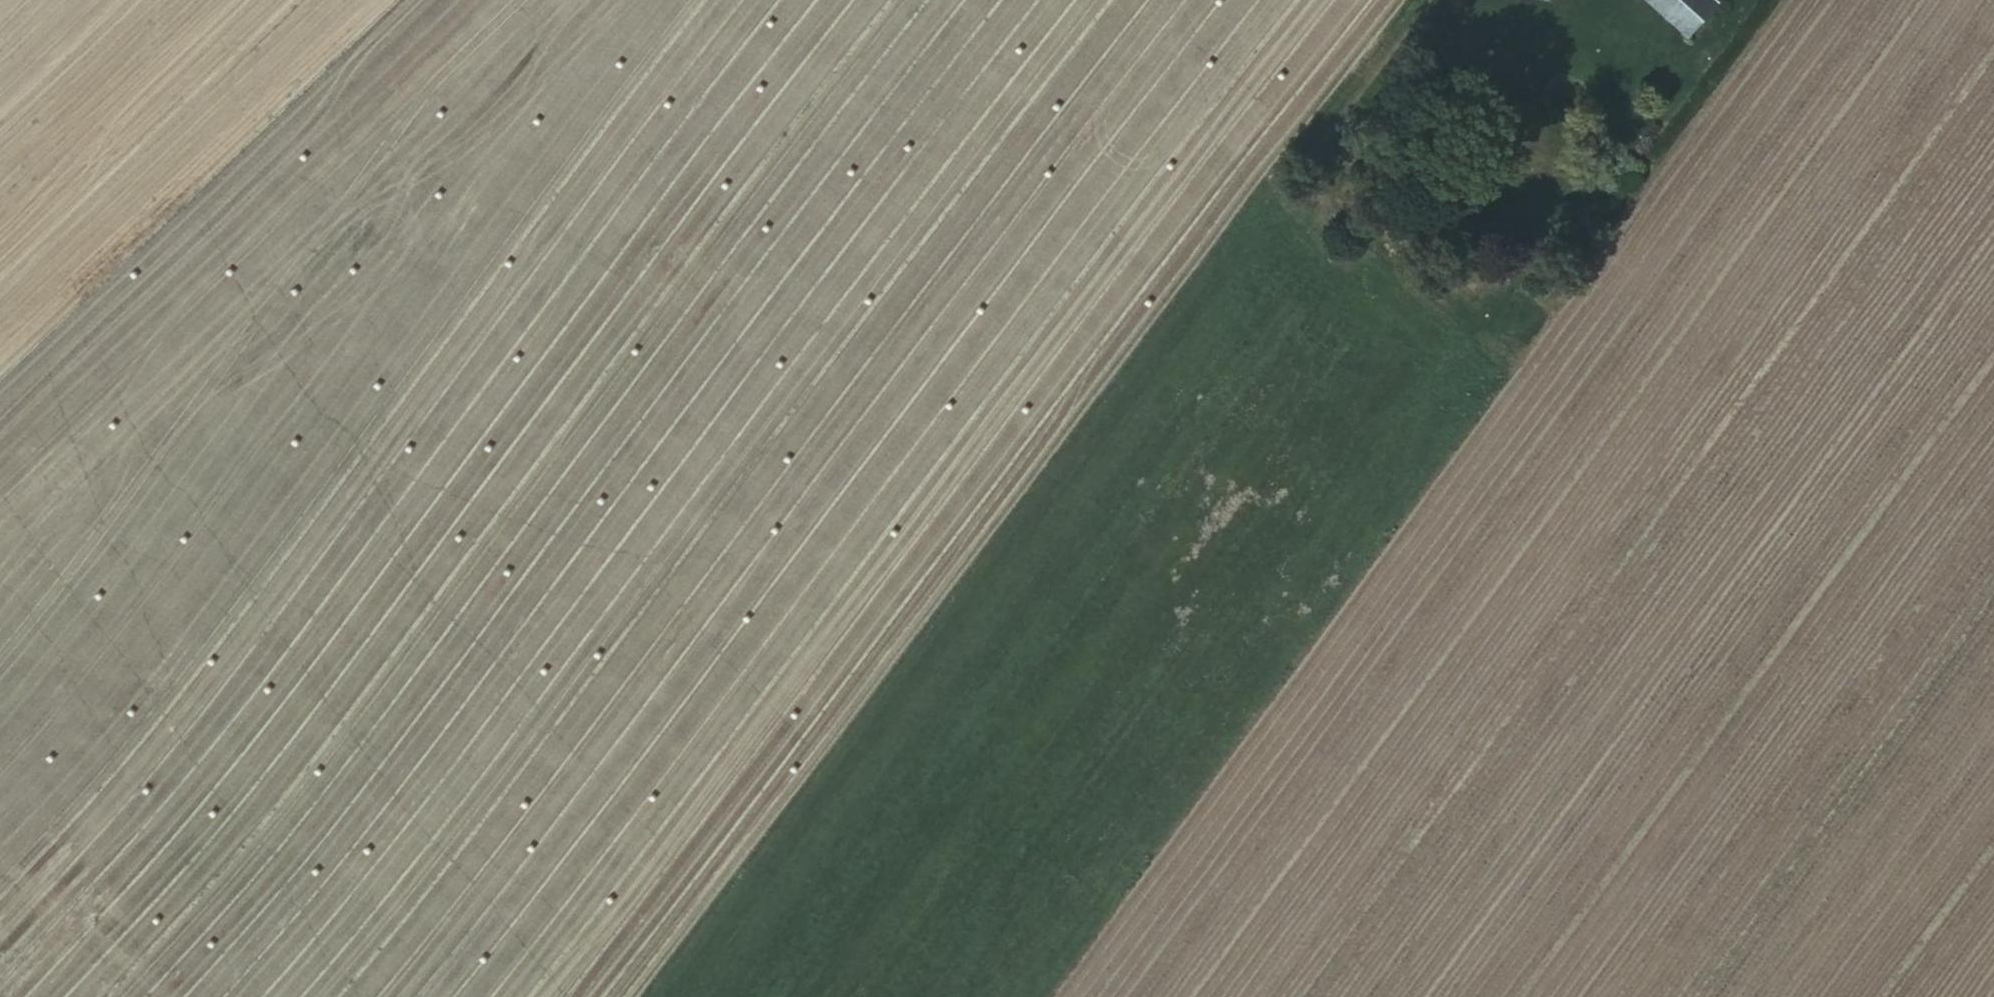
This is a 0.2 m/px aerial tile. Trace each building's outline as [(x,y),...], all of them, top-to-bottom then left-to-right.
[(1690,33),(1717,4),(1713,0),(1652,0),(1690,33)]
